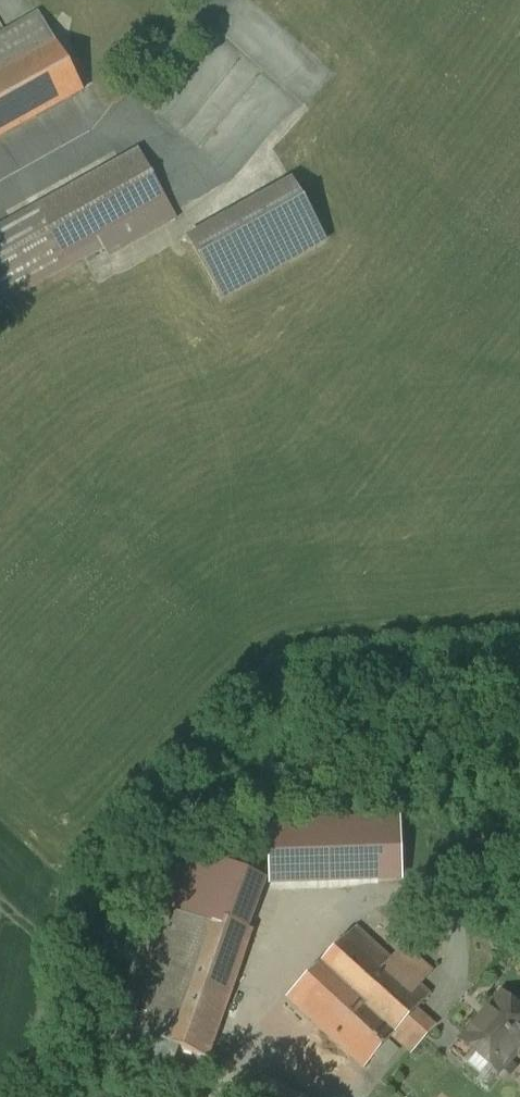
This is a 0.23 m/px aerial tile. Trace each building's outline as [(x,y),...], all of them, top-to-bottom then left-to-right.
[(0,36),(0,73),(55,42),(40,14),(0,36)] [(0,73),(0,137),(83,91),(55,42),(0,73)] [(0,227),(0,305),(80,261),(86,257),(81,248),(98,238),(108,257),(177,219),(139,150),(0,227)] [(295,189),(193,246),(222,298),(324,240),(295,189)] [(307,828),(266,829),(268,882),(436,876),(434,831),(308,836),(307,828)] [(176,847),(156,905),(200,921),(203,913),(244,927),(262,877),(176,847)] [(200,921),(156,905),(114,1025),(158,1040),(200,921)] [(200,921),(158,1040),(208,1058),(253,931),(244,927),(203,913),(200,921)] [(391,959),(356,928),(287,996),(365,1068),(392,1038),(430,995),(421,986),(391,959)] [(432,973),(402,947),(391,959),(421,986),(432,973)] [(501,995),(465,1037),(475,1046),(462,1059),(485,1080),(498,1066),(501,1069),(509,1061),(512,1061),(516,1057),(519,1053),(519,1049),(519,1048),(519,1012),(501,995)] [(261,1082),(254,1096),(291,1096),(261,1082)]
